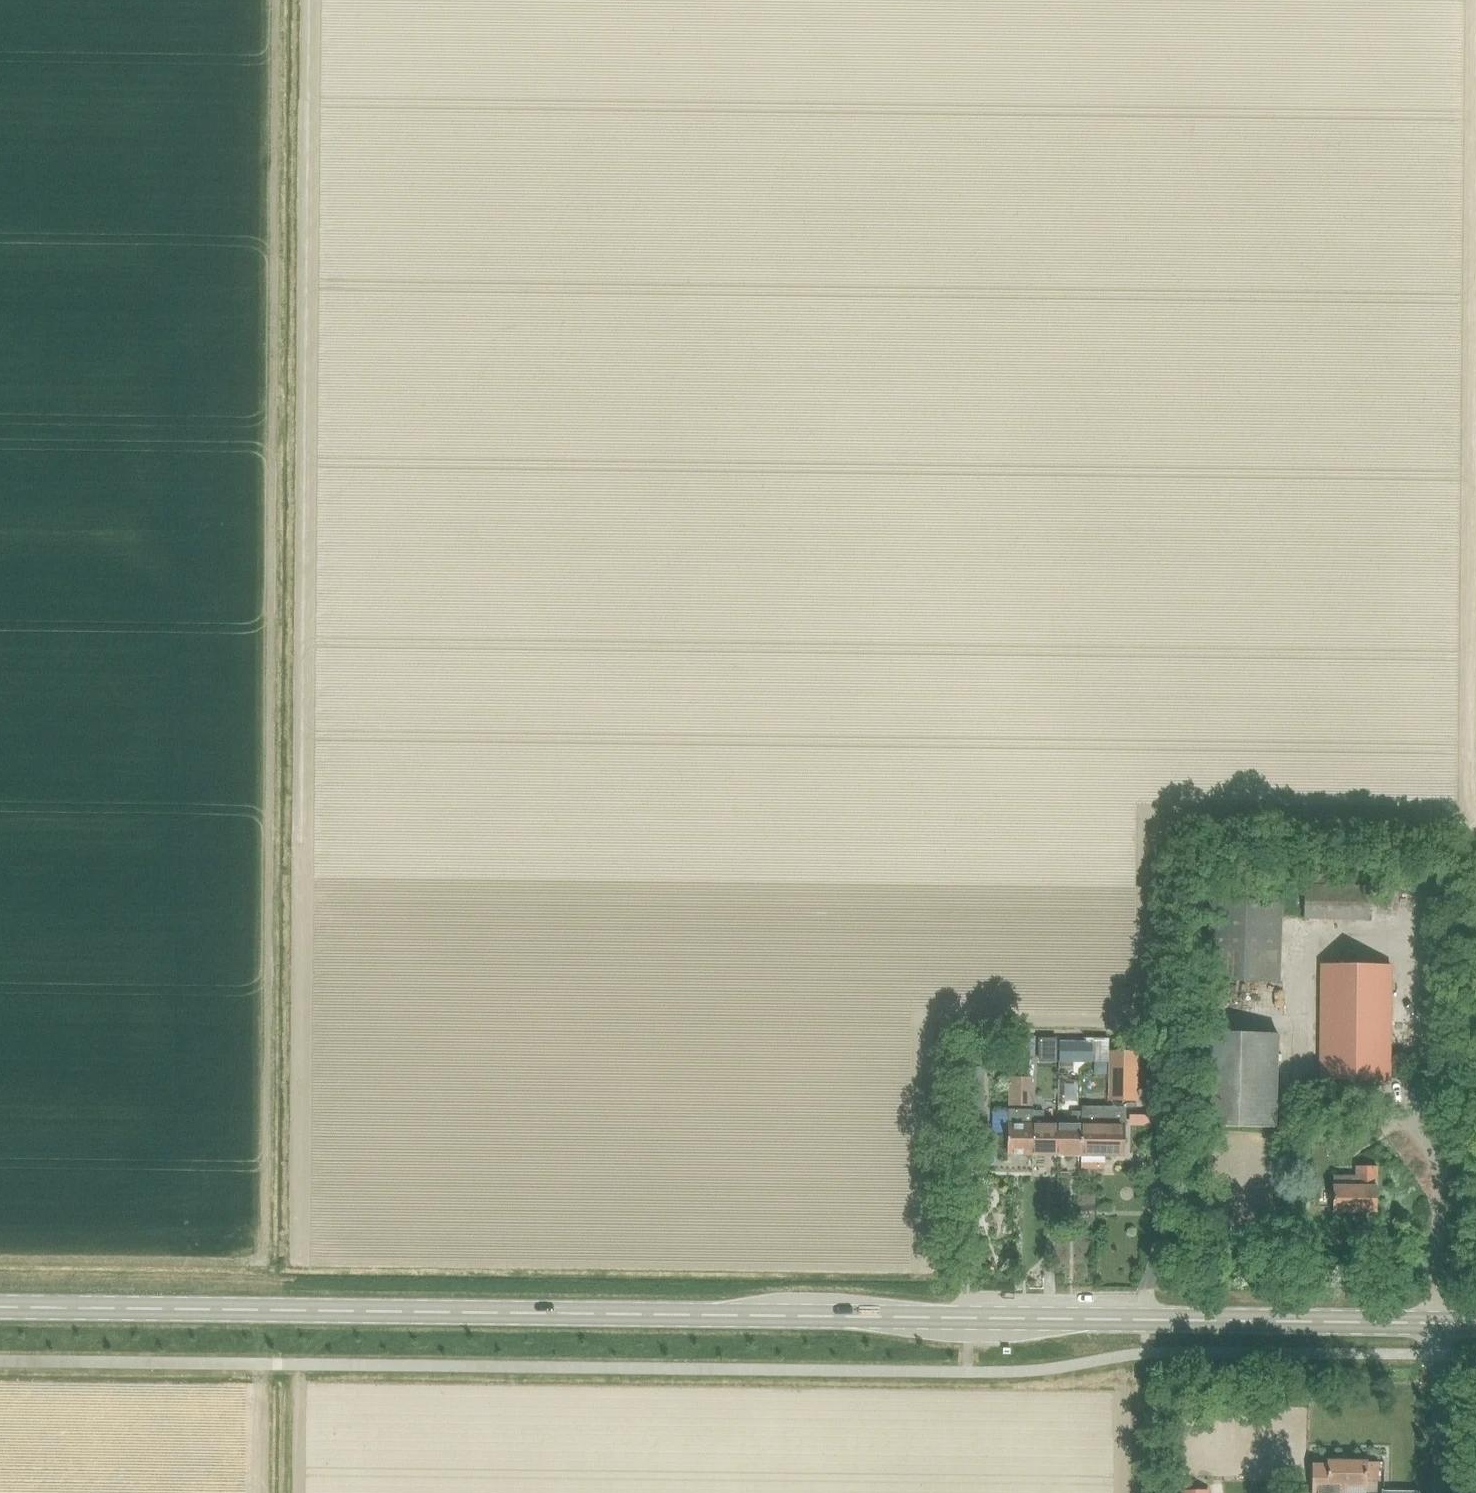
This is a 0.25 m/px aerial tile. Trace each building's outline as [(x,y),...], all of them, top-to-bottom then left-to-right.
[(1370,885),(1367,885),(1305,884),(1304,919),(1369,920),(1370,885)] [(1280,982),(1281,901),(1209,899),(1207,981),(1280,982)] [(1406,974),(1419,975),(1420,959),(1407,959),(1406,974)] [(1389,1080),(1391,966),(1321,965),(1320,1079),(1389,1080)] [(1203,1032),(1201,1126),(1277,1128),(1279,1034),(1203,1032)] [(1059,1041),(1059,1062),(1085,1062),(1086,1042),(1059,1041)] [(1110,1052),(1109,1100),(1136,1100),(1137,1052),(1110,1052)] [(1029,1106),(1030,1078),(1030,1055),(1010,1055),(1009,1105),(1029,1106)] [(966,1111),(982,1111),(982,1067),(966,1067),(966,1111)] [(1056,1094),(1067,1094),(1067,1072),(1056,1073),(1056,1094)] [(1124,1107),(1107,1107),(1082,1107),(1082,1112),(1081,1155),(1123,1156),(1124,1107)] [(1032,1155),(1033,1111),(1033,1109),(1008,1109),(1007,1154),(1032,1155)] [(1057,1155),(1057,1125),(1044,1125),(1042,1111),(1033,1111),(1032,1155),(1057,1155)] [(1081,1155),(1082,1112),(1072,1111),(1070,1125),(1057,1125),(1057,1155),(1081,1155)] [(1333,1211),(1376,1211),(1376,1167),(1357,1166),(1356,1176),(1333,1176),(1333,1211)] [(1327,1461),(1327,1465),(1313,1465),(1313,1492),(1344,1492),(1344,1486),(1366,1486),(1366,1481),(1378,1481),(1378,1461),(1366,1461),(1327,1461)]
